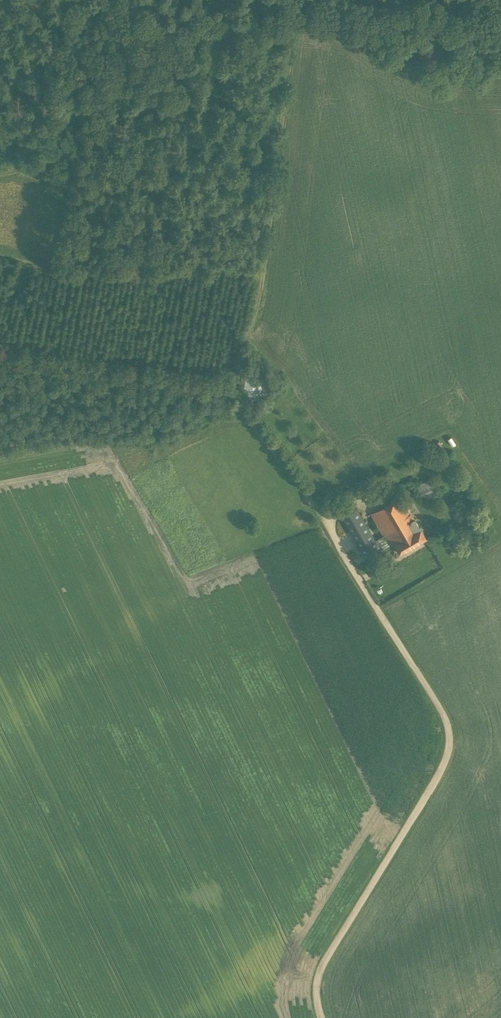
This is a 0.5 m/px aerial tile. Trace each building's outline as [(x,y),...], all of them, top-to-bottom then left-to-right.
[(260,373),(256,371),(251,371),(247,372),(244,374),(241,378),(239,382),(239,386),(240,390),(242,394),(246,397),(250,398),(254,399),(258,398),(262,395),(265,392),(266,388),(266,384),(265,379),(263,376),(260,373)] [(439,493),(430,478),(416,486),(425,500),(439,493)] [(384,535),(413,519),(400,496),(371,513),(384,535)] [(384,535),(376,539),(357,507),(342,516),(363,553),(379,544),(382,548),(394,541),(401,553),(426,538),(415,518),(413,519),(384,535)]
